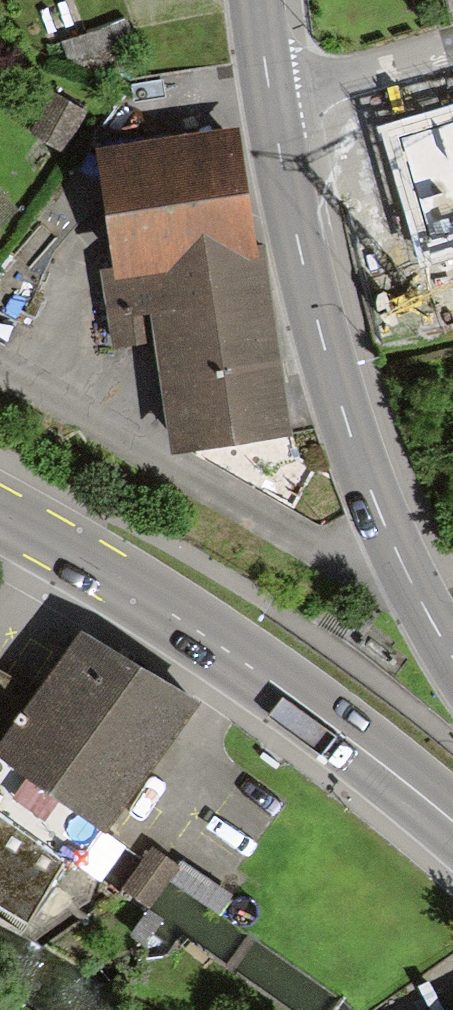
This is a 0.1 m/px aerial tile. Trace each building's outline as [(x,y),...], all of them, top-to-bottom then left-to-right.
[(52,92),(30,132),(66,152),(88,112),(52,92)] [(391,133),(428,255),(452,247),(452,114),(436,120),(391,133)] [(88,146),(105,278),(251,259),(234,128),(88,146)] [(0,190),(0,227),(19,209),(0,190)] [(251,259),(105,278),(113,341),(151,336),(166,450),(273,436),(251,259)] [(77,632),(37,694),(0,755),(0,768),(90,822),(106,832),(194,702),(77,632)] [(37,694),(0,672),(0,755),(37,694)] [(90,822),(0,768),(0,907),(28,924),(90,822)] [(169,864),(144,848),(117,890),(142,906),(148,896),(169,864)]
